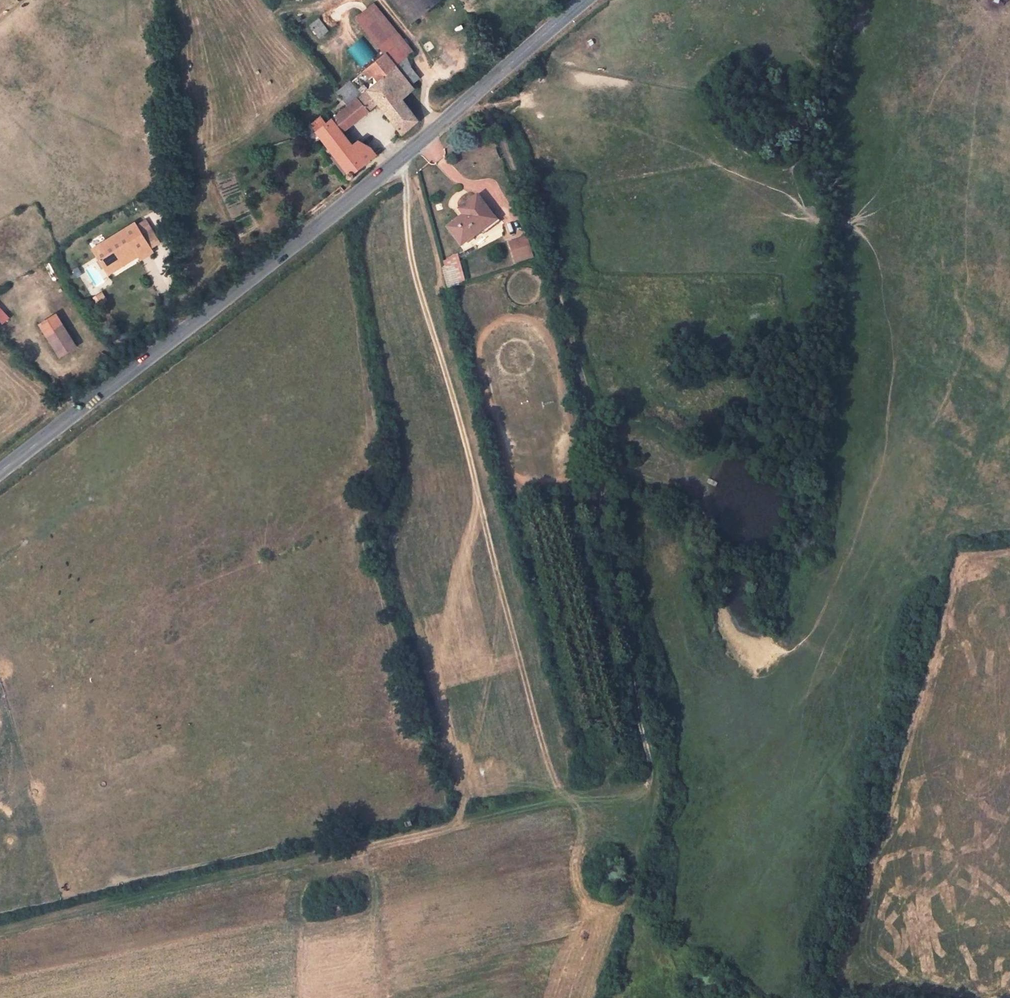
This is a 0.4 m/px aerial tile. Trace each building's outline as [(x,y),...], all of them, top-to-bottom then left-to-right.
[(410,25),(440,0),(390,0),(410,25)] [(355,18),(384,53),(394,66),(406,56),(412,51),(373,4),(355,18)] [(319,19),(310,25),(319,37),(327,31),(319,19)] [(336,25),(328,30),(332,35),(340,29),(336,25)] [(362,37),(346,49),(360,67),(376,55),(362,37)] [(402,99),(405,97),(414,89),(410,85),(394,66),(384,53),(355,77),(356,78),(337,93),(348,106),(358,119),(377,102),(401,133),(417,120),(403,102),(402,99)] [(411,69),(406,56),(394,66),(410,85),(419,78),(411,69)] [(525,79),(513,87),(518,94),(530,86),(525,79)] [(347,128),(358,119),(348,106),(336,115),(345,125),(347,128)] [(350,179),(351,179),(352,178),(353,177),(353,176),(352,174),(351,173),(375,154),(369,146),(365,148),(360,142),(356,140),(354,142),(351,145),(341,133),(344,131),(342,128),(345,125),(336,115),(317,132),(322,140),(328,149),(347,174),(346,175),(345,176),(345,177),(346,178),(346,179),(347,179),(348,179),(349,179),(350,179)] [(354,142),(344,131),(341,133),(351,145),(354,142)] [(347,174),(328,149),(324,152),(342,178),(347,174)] [(448,228),(461,245),(481,231),(486,237),(490,233),(486,227),(495,220),(494,219),(477,197),(460,210),(463,214),(459,216),(461,218),(448,228)] [(171,210),(162,211),(163,219),(172,218),(171,210)] [(497,217),(494,219),(495,220),(486,227),(490,233),(502,224),(497,217)] [(145,220),(137,225),(150,248),(159,243),(145,220)] [(92,250),(104,269),(134,250),(137,256),(139,260),(152,251),(150,248),(137,225),(135,223),(92,250)] [(511,243),(516,259),(532,253),(527,238),(511,243)] [(108,275),(137,256),(134,250),(104,269),(108,275)] [(533,256),(532,253),(516,259),(517,262),(533,256)] [(454,262),(442,268),(448,289),(460,285),(460,284),(465,282),(462,268),(456,269),(454,262)] [(82,267),(76,271),(80,279),(87,275),(82,267)] [(62,327),(47,339),(61,358),(77,346),(62,327)]
